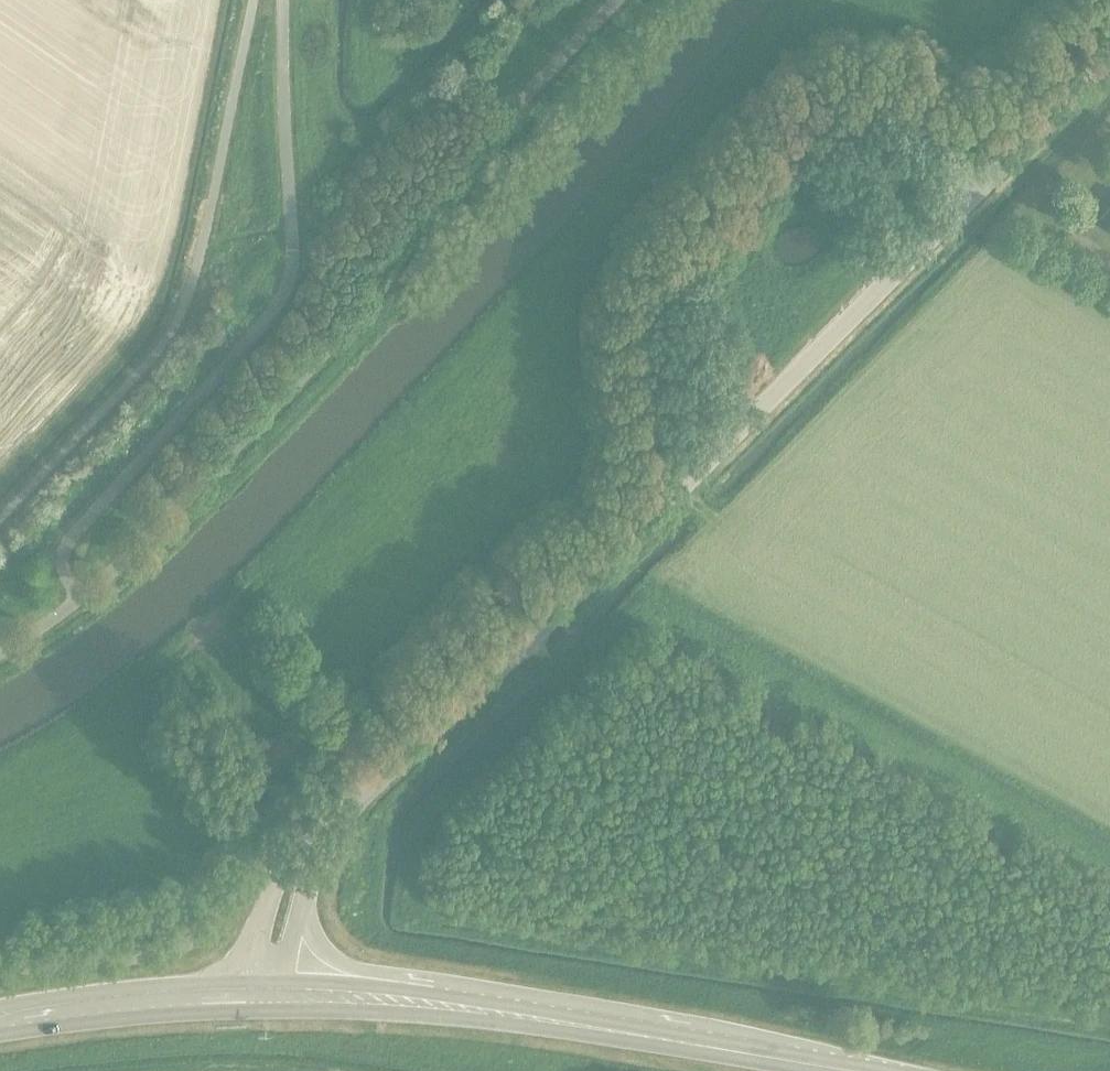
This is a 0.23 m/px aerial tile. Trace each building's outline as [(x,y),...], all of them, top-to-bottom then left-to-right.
[(1109,221),(1109,203),(1101,213),(1109,221)]
